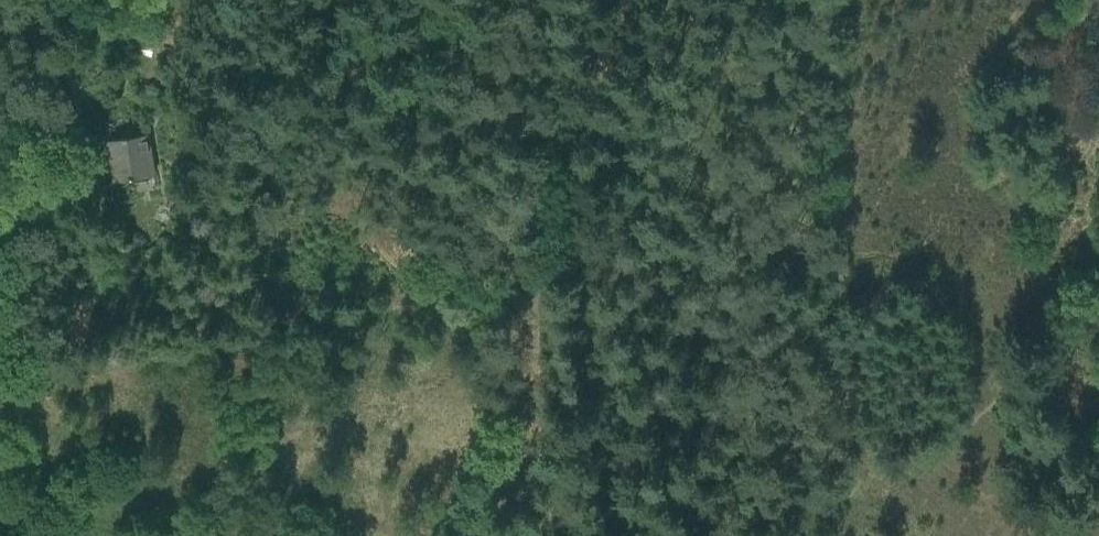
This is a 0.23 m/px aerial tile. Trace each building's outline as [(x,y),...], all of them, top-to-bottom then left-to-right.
[(116,182),(155,176),(148,135),(130,137),(109,141),(116,182)]
